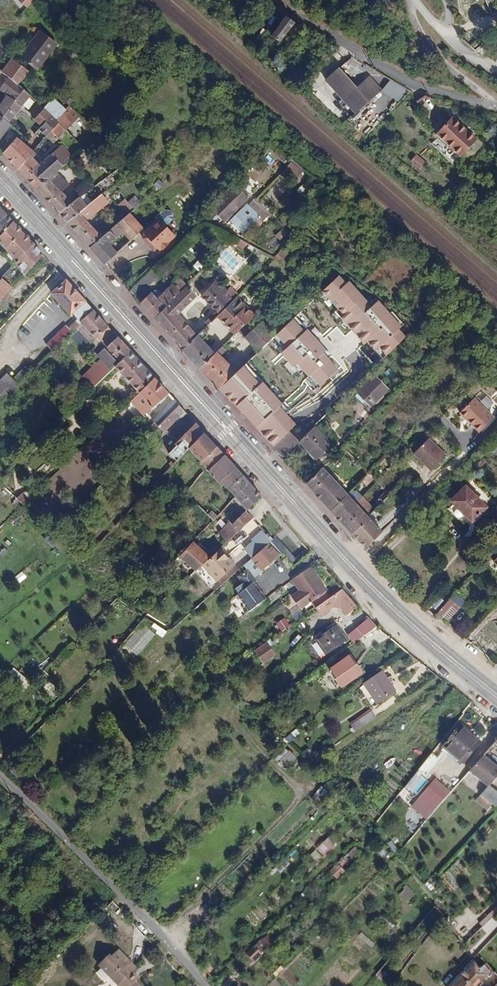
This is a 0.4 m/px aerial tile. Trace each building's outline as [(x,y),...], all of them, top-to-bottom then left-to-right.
[(245,0),(235,0),(229,9),(236,14),(245,0)] [(279,43),(295,23),(286,17),(270,37),(279,43)] [(36,69),(56,45),(40,32),(20,57),(36,69)] [(2,73),(8,77),(18,84),(30,72),(12,60),(2,73)] [(356,90),(338,70),(325,82),(354,115),(381,91),(369,78),(356,90)] [(30,95),(18,84),(8,77),(0,89),(0,90),(7,95),(21,106),(30,95)] [(382,92),(399,101),(406,89),(390,79),(382,92)] [(21,106),(7,95),(0,103),(0,116),(8,123),(21,106)] [(55,122),(64,113),(69,107),(56,96),(44,109),(36,118),(33,120),(42,127),(50,118),(55,122)] [(422,111),(433,109),(430,96),(419,99),(422,111)] [(38,103),(30,113),(36,118),(44,109),(38,103)] [(76,121),(80,116),(72,109),(68,113),(76,121)] [(55,122),(50,118),(42,127),(40,130),(47,136),(49,134),(51,131),(57,124),(64,130),(71,124),(65,118),(67,116),(64,113),(55,122)] [(8,123),(0,116),(0,139),(10,125),(8,123)] [(451,119),(436,135),(459,157),(474,141),(451,119)] [(57,137),(64,130),(57,124),(51,131),(57,137)] [(56,140),(49,134),(47,136),(46,138),(53,144),(56,140)] [(17,138),(3,153),(12,163),(26,146),(17,138)] [(33,152),(26,146),(12,163),(18,170),(33,152)] [(72,159),(61,146),(38,165),(25,177),(36,189),(56,172),(72,159)] [(281,159),(285,154),(278,149),(274,153),(281,159)] [(36,155),(33,152),(18,170),(25,177),(38,165),(33,158),(36,155)] [(411,162),(420,170),(426,162),(417,154),(411,162)] [(56,172),(36,189),(58,213),(71,204),(60,192),(68,186),(56,172)] [(74,193),(79,198),(89,190),(85,185),(74,193)] [(235,187),(212,210),(224,222),(247,198),(235,187)] [(93,193),(90,189),(89,190),(79,198),(82,201),(93,193)] [(108,204),(101,195),(82,210),(67,223),(90,248),(101,238),(86,222),(108,204)] [(126,217),(129,214),(140,204),(134,197),(127,203),(124,200),(117,206),(126,217)] [(241,211),(240,210),(229,221),(242,235),(259,217),(260,218),(265,213),(252,200),(241,211)] [(82,210),(74,202),(71,204),(58,213),(67,223),(82,210)] [(12,221),(6,214),(0,220),(0,235),(12,221)] [(129,214),(126,217),(115,226),(129,241),(143,229),(129,214)] [(157,220),(143,233),(145,236),(142,239),(155,253),(160,248),(162,250),(167,245),(166,243),(172,237),(157,220)] [(32,244),(12,221),(0,235),(0,245),(15,263),(32,244)] [(115,238),(109,232),(101,238),(90,248),(104,264),(116,253),(107,244),(115,238)] [(26,273),(42,255),(32,244),(15,263),(26,273)] [(127,255),(121,249),(116,253),(104,264),(110,270),(127,255)] [(154,267),(128,291),(135,298),(160,274),(154,267)] [(330,308),(342,319),(320,343),(347,369),(366,349),(373,356),(344,385),(350,391),(402,337),(400,334),(409,325),(378,295),(373,301),(343,271),(322,292),(334,304),(330,308)] [(0,279),(0,280),(0,301),(11,289),(0,279)] [(179,293),(185,288),(186,287),(179,280),(173,286),(179,293)] [(52,352),(62,342),(77,327),(93,311),(65,281),(51,294),(71,316),(73,314),(78,319),(67,329),(65,326),(45,345),(52,352)] [(204,324),(206,326),(210,323),(216,317),(233,300),(214,283),(201,297),(217,312),(204,324)] [(140,303),(153,318),(179,293),(173,286),(171,285),(162,294),(158,290),(154,290),(152,293),(151,292),(140,303)] [(194,297),(185,288),(179,293),(153,318),(182,350),(195,337),(175,315),(194,297)] [(234,335),(237,331),(254,316),(236,297),(233,300),(216,317),(234,335)] [(95,347),(112,332),(93,311),(77,327),(95,347)] [(283,353),(322,389),(343,367),(315,341),(320,335),(298,314),(277,336),(289,347),(283,353)] [(257,352),(259,350),(269,340),(274,336),(260,321),(243,337),(252,347),(257,352)] [(210,323),(206,326),(202,330),(206,335),(214,327),(210,323)] [(206,335),(202,330),(195,337),(182,350),(199,368),(214,354),(201,340),(206,335)] [(114,366),(130,352),(112,332),(95,347),(92,350),(111,370),(114,366)] [(271,358),(275,362),(283,355),(269,340),(259,350),(269,360),(271,358)] [(225,352),(221,347),(214,354),(199,368),(205,375),(222,358),(220,356),(225,352)] [(139,393),(154,378),(130,352),(114,366),(139,393)] [(205,375),(213,383),(230,366),(223,360),(222,358),(205,375)] [(302,402),(317,387),(309,380),(296,365),(281,380),(302,402)] [(236,373),(230,366),(213,383),(219,389),(230,378),(236,373)] [(13,380),(18,385),(29,374),(24,369),(13,380)] [(390,369),(384,373),(392,382),(397,377),(390,369)] [(13,380),(6,373),(0,380),(0,402),(0,403),(18,385),(13,380)] [(269,383),(261,375),(243,392),(232,403),(243,416),(256,403),(252,399),(269,383)] [(356,393),(369,406),(386,390),(373,376),(356,393)] [(152,408),(168,394),(154,378),(139,393),(152,408)] [(224,395),(236,384),(230,378),(219,389),(224,395)] [(224,395),(232,403),(243,392),(236,384),(224,395)] [(309,409),(324,395),(317,387),(302,402),(309,409)] [(369,406),(356,393),(352,397),(365,410),(369,406)] [(271,400),(266,394),(256,403),(243,416),(256,429),(282,405),(277,400),(267,409),(265,406),(271,400)] [(320,421),(335,407),(324,395),(309,409),(320,421)] [(474,398),(460,413),(466,419),(480,404),(474,398)] [(158,427),(179,406),(173,400),(152,421),(158,427)] [(494,418),(480,404),(466,419),(479,432),(494,418)] [(178,421),(186,414),(179,406),(158,427),(149,436),(153,440),(162,431),(163,433),(176,420),(178,421)] [(297,443),(298,442),(309,432),(299,421),(287,432),(297,443)] [(168,455),(176,462),(188,449),(203,433),(195,424),(175,445),(176,447),(168,455)] [(331,444),(314,427),(309,432),(298,442),(315,459),(331,444)] [(272,446),(283,458),(297,443),(287,432),(272,446)] [(195,457),(212,442),(203,433),(188,449),(195,457)] [(429,439),(414,454),(422,462),(438,447),(429,439)] [(234,498),(248,484),(212,442),(195,457),(221,486),(223,484),(234,498)] [(445,455),(438,447),(422,462),(430,470),(445,455)] [(353,478),(358,471),(345,462),(340,469),(353,478)] [(346,495),(321,468),(306,483),(331,511),(346,495)] [(248,484),(234,498),(228,504),(232,508),(246,510),(260,497),(248,484)] [(465,488),(451,502),(454,505),(448,511),(463,526),(469,520),(471,522),(485,508),(465,488)] [(16,499),(22,506),(27,501),(21,494),(16,499)] [(355,504),(346,495),(331,511),(339,520),(355,504)] [(355,504),(339,520),(351,533),(367,517),(355,504)] [(218,534),(226,543),(252,520),(245,513),(231,525),(229,523),(218,534)] [(367,517),(351,533),(366,548),(382,532),(367,517)] [(259,551),(267,544),(270,542),(260,531),(250,541),(259,551)] [(294,557),(276,536),(270,542),(288,563),(294,557)] [(178,556),(194,572),(209,559),(191,542),(178,556)] [(277,556),(267,544),(259,551),(250,559),(260,571),(277,556)] [(293,568),(309,554),(304,548),(294,557),(288,563),(293,568)] [(233,566),(219,550),(214,554),(209,559),(194,572),(208,588),(233,566)] [(290,598),(298,610),(325,591),(309,568),(290,581),(298,592),(290,598)] [(247,570),(238,577),(243,585),(239,587),(242,591),(238,594),(249,611),(263,601),(252,584),(255,582),(247,570)] [(349,612),(356,606),(340,589),(323,601),(327,606),(336,598),(349,612)] [(450,599),(435,615),(445,624),(460,608),(450,599)] [(363,637),(374,627),(367,618),(356,628),(363,637)] [(120,650),(134,661),(156,634),(142,623),(120,650)] [(151,630),(164,637),(168,630),(154,624),(151,630)] [(314,640),(325,656),(346,640),(335,625),(314,640)] [(264,664),(277,655),(271,648),(259,657),(264,664)] [(349,656),(329,671),(341,687),(361,672),(349,656)] [(385,679),(380,671),(362,684),(376,704),(394,692),(389,684),(392,681),(389,676),(385,679)] [(349,726),(354,732),(375,718),(371,712),(349,726)] [(442,748),(462,764),(479,743),(460,727),(442,748)] [(284,748),(277,760),(290,767),(297,754),(284,748)] [(493,808),(496,804),(496,794),(489,787),(496,778),(496,770),(482,757),(468,772),(486,788),(480,795),(493,808)] [(452,793),(437,779),(410,809),(426,823),(452,793)] [(321,786),(317,792),(326,798),(330,791),(321,786)] [(331,836),(317,848),(324,857),(338,845),(331,836)] [(355,847),(341,863),(347,868),(361,853),(355,847)] [(330,871),(337,880),(346,874),(338,864),(330,871)] [(399,895),(407,904),(416,896),(407,887),(399,895)] [(362,933),(358,937),(371,948),(375,944),(362,933)] [(257,945),(246,956),(253,962),(263,952),(257,945)] [(115,955),(126,967),(129,964),(118,952),(115,955)] [(100,968),(112,980),(126,967),(115,955),(100,968)] [(482,967),(481,968),(480,969),(473,963),(453,985),(477,985),(486,976),(488,978),(489,977),(491,975),(482,967)] [(116,985),(127,975),(131,972),(126,967),(112,980),(116,985)] [(376,976),(389,985),(396,978),(382,967),(376,976)] [(127,975),(137,985),(141,985),(144,983),(132,970),(131,972),(127,975)] [(127,975),(116,985),(117,985),(137,985),(127,975)]
